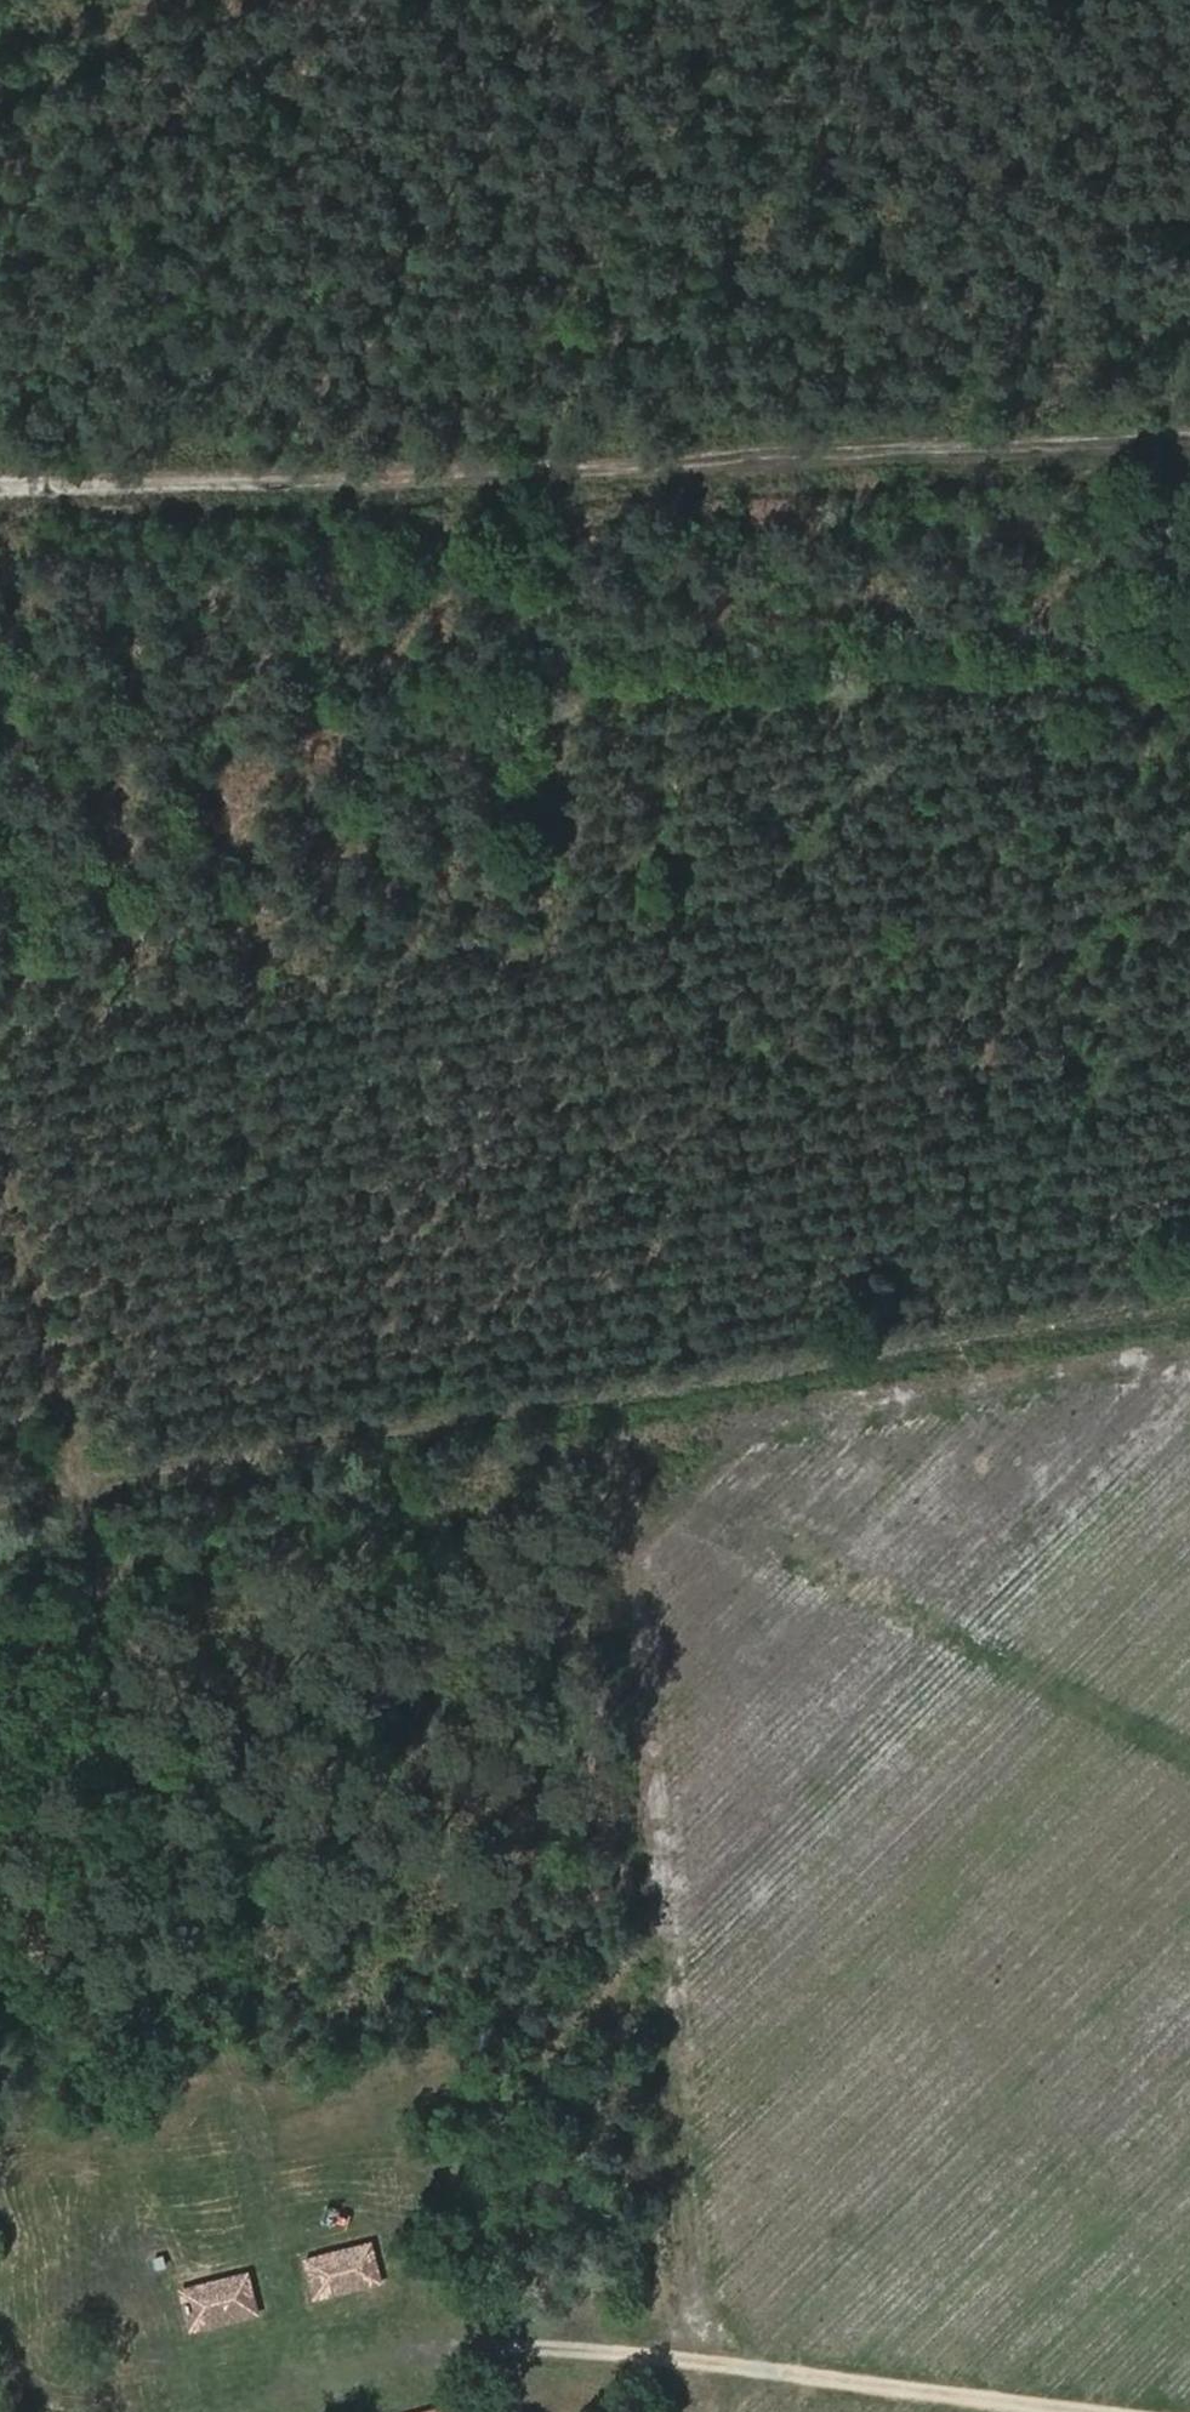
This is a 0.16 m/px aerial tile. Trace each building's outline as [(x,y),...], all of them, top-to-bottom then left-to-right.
[(363,2257),(285,2275),(299,2336),(377,2319),(363,2257)] [(248,2285),(170,2302),(180,2356),(260,2343),(248,2285)] [(466,2403),(406,2411),(467,2411),(466,2403)]
